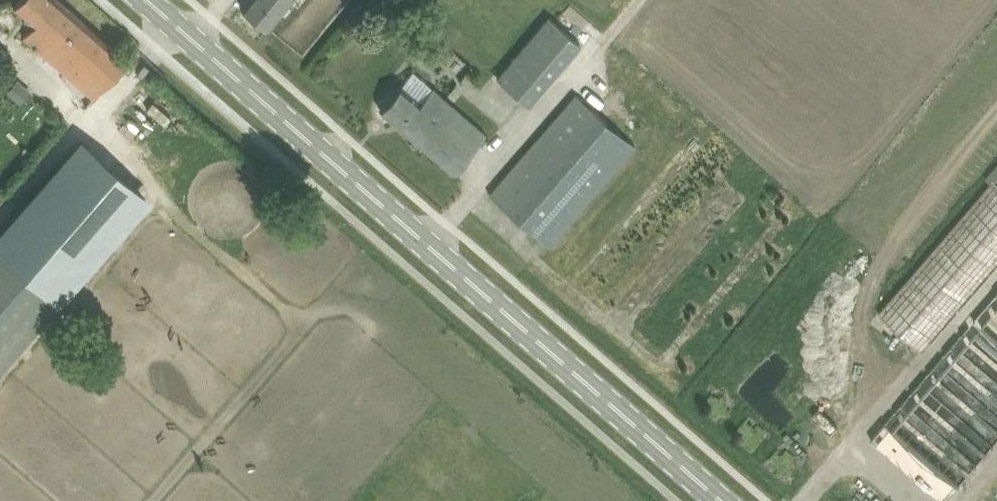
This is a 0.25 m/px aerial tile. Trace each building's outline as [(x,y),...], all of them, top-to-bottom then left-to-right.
[(127,57),(61,0),(18,0),(14,4),(36,24),(24,38),(93,99),(128,59),(127,57)] [(269,27),(291,0),(244,0),(241,4),(269,27)] [(581,40),(550,14),(498,75),(529,101),(581,40)] [(29,90),(18,80),(10,90),(21,99),(29,90)] [(433,87),(432,87),(422,99),(403,83),(402,83),(381,108),(454,171),(487,133),(433,87)] [(636,144),(577,92),(491,192),(550,243),(636,144)] [(1,234),(0,233),(0,372),(69,293),(66,291),(147,198),(82,141),(1,234)]
